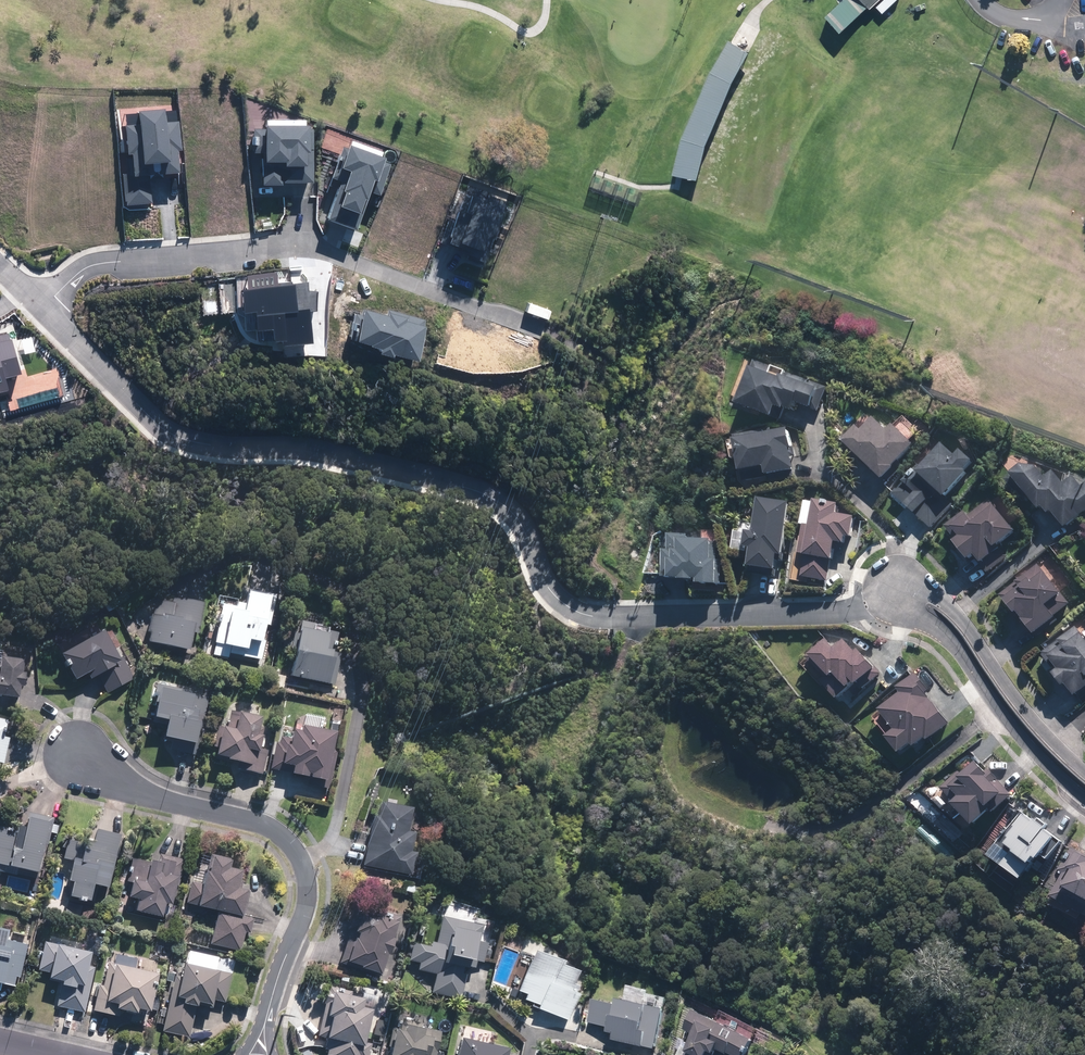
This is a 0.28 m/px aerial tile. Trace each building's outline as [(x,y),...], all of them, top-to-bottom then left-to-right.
[(824,13),(839,30),(873,0),(839,0),(824,13)] [(676,133),(668,171),(695,176),(701,146),(725,82),(743,46),(725,35),(704,70),(676,133)] [(827,388),(756,363),(742,402),(813,427),(827,388)] [(845,441),(864,459),(868,455),(875,462),(871,466),(886,481),(903,465),(899,462),(914,446),(895,428),(889,435),(876,422),(863,434),(858,429),(845,441)] [(790,435),(743,434),(743,469),(790,470),(790,435)] [(950,454),(937,441),(914,465),(889,492),(928,527),(951,504),(941,493),(962,469),(960,467),(961,466),(962,465),(968,458),(955,448),(950,454)] [(1016,463),(1005,472),(1034,507),(1038,504),(1044,511),(1047,509),(1060,526),(1076,513),(1084,508),(1084,480),(1079,485),(1071,475),(1061,483),(1049,468),(1041,475),(1031,464),(1016,463)] [(1010,528),(992,507),(993,506),(987,498),(965,514),(961,509),(941,525),(950,537),(948,539),(963,557),(969,553),(984,572),(1006,555),(995,541),(1010,528)] [(761,501),(752,564),(782,568),(791,505),(761,501)] [(803,575),(826,579),(830,559),(833,559),(836,541),(845,543),(847,535),(852,536),(855,520),(837,517),(838,507),(830,505),(831,503),(826,503),(826,505),(818,503),(813,526),(805,525),(800,552),(808,554),(803,575)] [(1057,591),(1042,574),(1044,572),(1035,563),(1012,580),(1013,581),(997,594),(999,596),(998,597),(1009,611),(1012,609),(1018,617),(1016,617),(1029,632),(1031,630),(1035,635),(1056,619),(1052,614),(1067,601),(1058,591),(1057,591)] [(271,625),(277,595),(251,589),(247,604),(239,602),(238,607),(224,604),(216,643),(232,646),(230,653),(262,659),(266,641),(265,641),(268,625),(271,625)] [(150,642),(192,650),(195,633),(200,634),(206,602),(175,596),(174,602),(158,599),(154,615),(152,615),(149,631),(152,632),(150,642)] [(335,685),(342,654),(335,652),(339,633),(330,631),(330,628),(322,626),(323,625),(304,621),(301,634),(296,633),(292,650),(299,651),(293,676),(330,685),(330,684),(335,685)] [(1080,628),(1045,656),(1077,696),(1084,690),(1084,634),(1080,628)] [(121,658),(106,631),(63,654),(77,680),(89,673),(92,679),(98,675),(108,693),(135,679),(123,657),(121,658)] [(811,658),(830,678),(825,683),(838,698),(856,682),(862,688),(879,673),(864,657),(859,662),(855,657),(857,656),(847,645),(838,653),(829,642),(811,658)] [(25,660),(23,660),(23,656),(3,654),(2,661),(0,661),(0,707),(16,709),(18,697),(21,697),(22,686),(26,687),(27,673),(24,673),(25,660)] [(883,710),(900,730),(889,737),(900,749),(913,741),(916,745),(927,736),(928,738),(947,723),(926,696),(924,698),(921,694),(927,689),(915,675),(901,687),(906,693),(883,710)] [(206,716),(210,698),(194,695),(194,691),(158,684),(154,705),(160,706),(157,718),(170,721),(167,737),(174,739),(171,749),(197,755),(203,727),(202,727),(202,722),(198,721),(199,715),(206,716)] [(241,713),(232,711),(228,727),(225,727),(219,725),(214,747),(220,748),(219,755),(230,758),(230,759),(241,762),(240,769),(263,774),(269,750),(262,749),(265,735),(264,735),(265,728),(261,727),(264,717),(241,712),(241,713)] [(5,763),(11,738),(5,737),(7,727),(0,725),(0,762),(5,763)] [(293,767),(292,776),(323,782),(322,787),(330,789),(336,755),(331,754),(335,734),(301,727),(300,732),(293,731),(291,738),(282,736),(281,745),(275,744),(270,770),(282,772),(283,765),(293,767)] [(980,772),(971,760),(958,771),(957,769),(936,787),(948,798),(946,801),(967,824),(985,807),(988,811),(1009,794),(985,767),(980,772)] [(364,865),(413,875),(417,852),(414,852),(417,832),(410,831),(415,808),(383,802),(382,804),(380,803),(377,816),(376,816),(364,865)] [(55,818),(30,812),(26,827),(20,826),(18,831),(0,826),(0,864),(19,868),(17,874),(37,879),(38,873),(40,873),(47,844),(49,844),(55,818)] [(1057,834),(1024,813),(996,857),(1029,878),(1057,834)] [(110,888),(122,835),(98,830),(95,842),(87,840),(87,844),(68,840),(65,859),(75,861),(70,881),(75,882),(72,897),(96,902),(99,886),(110,888)] [(1069,845),(1055,869),(1060,871),(1047,895),(1084,916),(1084,854),(1069,845)] [(180,887),(186,860),(161,854),(159,862),(153,861),(153,862),(133,858),(128,881),(134,883),(131,898),(140,900),(137,912),(164,918),(167,903),(173,905),(178,886),(180,887)] [(242,889),(244,881),(242,881),(244,871),(232,868),(233,862),(231,861),(232,858),(212,854),(205,885),(193,882),(187,903),(200,906),(200,907),(219,911),(211,944),(242,951),(246,932),(252,933),(255,919),(244,917),(250,891),(242,889)] [(406,892),(418,894),(419,887),(408,885),(406,892)] [(66,913),(80,916),(83,907),(68,903),(66,913)] [(377,913),(356,906),(348,930),(351,931),(341,963),(383,977),(389,955),(392,955),(397,939),(395,938),(401,917),(378,910),(377,913)] [(489,944),(481,941),(485,926),(444,916),(438,943),(433,942),(432,947),(421,944),(421,945),(415,944),(411,961),(421,963),(419,970),(437,974),(432,993),(462,999),(469,966),(477,968),(478,961),(485,962),(489,944)] [(8,940),(11,930),(0,928),(0,990),(1,990),(3,984),(18,987),(28,945),(8,940)] [(86,1012),(95,967),(90,966),(93,953),(46,941),(39,969),(53,972),(51,978),(64,981),(58,1007),(86,1012)] [(575,969),(533,950),(525,966),(518,963),(513,974),(521,977),(515,989),(526,993),(524,999),(537,1004),(536,1007),(567,1020),(578,995),(566,990),(575,969)] [(152,1012),(161,974),(110,962),(104,986),(100,985),(94,1011),(118,1016),(119,1009),(139,1014),(140,1009),(152,1012)] [(217,971),(187,964),(184,977),(176,975),(164,1032),(190,1038),(197,1007),(199,1007),(200,1002),(213,1005),(215,999),(226,1002),(232,974),(217,970),(217,971)] [(331,987),(330,990),(328,989),(325,1003),(327,1003),(319,1036),(328,1038),(326,1049),(330,1050),(328,1054),(370,1054),(373,1044),(367,1043),(375,1010),(365,1008),(367,999),(352,996),(353,992),(331,987)] [(670,1010),(627,1000),(626,1001),(620,1000),(619,1005),(597,1000),(592,1023),(617,1028),(616,1033),(622,1035),(621,1040),(661,1050),(670,1010)] [(702,1011),(692,1031),(700,1035),(688,1054),(719,1054),(720,1053),(723,1054),(725,1051),(731,1054),(732,1054),(732,1053),(736,1054),(753,1054),(761,1040),(702,1011)] [(425,1026),(426,1024),(404,1018),(401,1030),(394,1028),(389,1046),(394,1047),(392,1054),(437,1054),(442,1031),(425,1026)] [(511,1050),(463,1038),(459,1054),(510,1054),(511,1050)]
